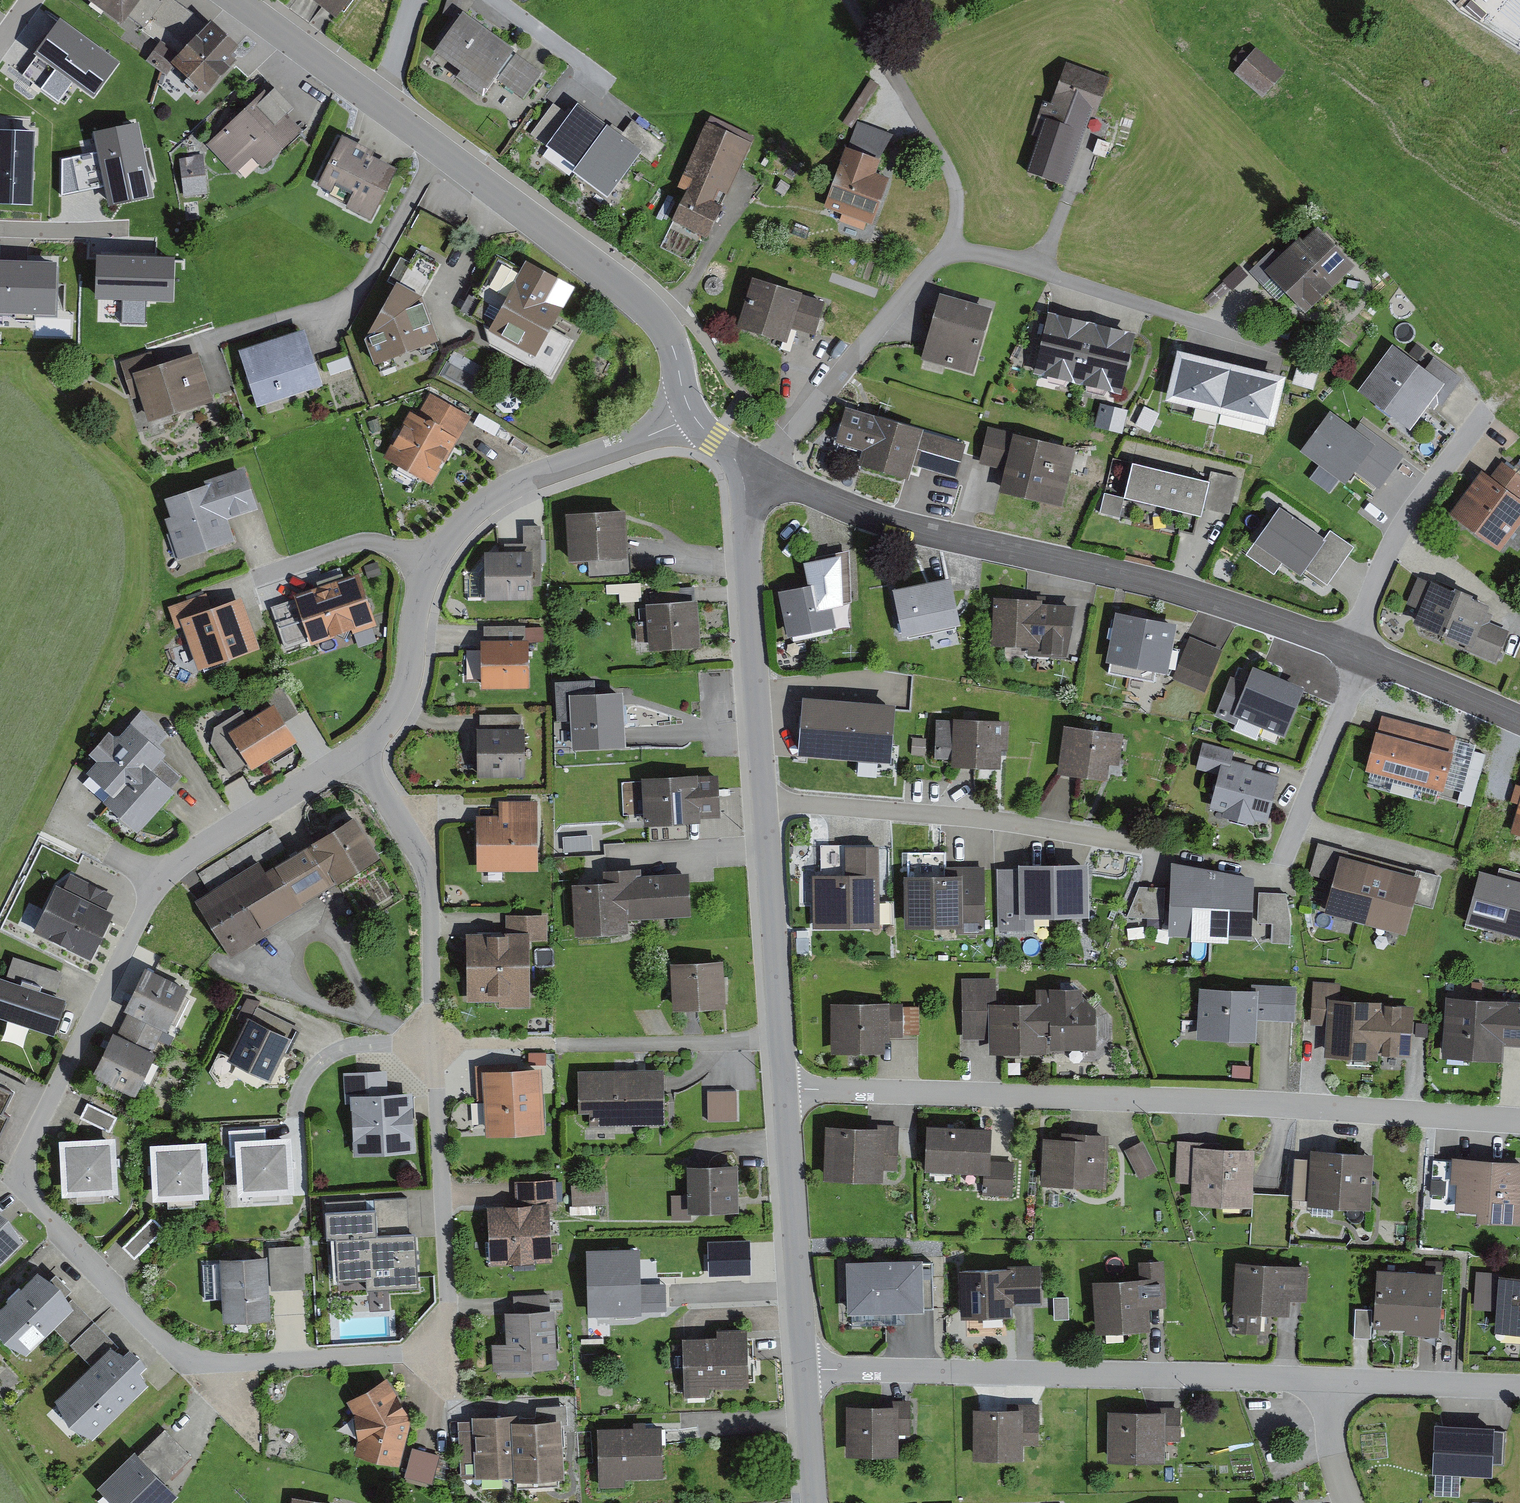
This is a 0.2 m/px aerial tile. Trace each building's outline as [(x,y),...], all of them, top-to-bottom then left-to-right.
[(122,19),(127,12),(144,24),(162,0),(95,0),(122,19)] [(144,24),(140,30),(157,42),(145,58),(167,74),(176,61),(205,90),(237,53),(232,48),(239,38),(211,12),(205,19),(178,0),(162,0),(144,24)] [(336,25),(355,0),(303,0),(336,25)] [(443,11),(455,15),(459,10),(461,0),(446,0),(443,11)] [(455,15),(432,46),(487,87),(497,73),(498,75),(497,77),(523,96),(542,70),(516,50),(513,54),(510,51),(515,44),(463,5),(459,10),(455,15)] [(123,59),(58,13),(30,53),(95,98),(123,59)] [(1240,63),(1233,71),(1263,96),(1285,70),(1256,45),(1249,52),(1243,47),(1233,57),(1240,63)] [(1038,135),(1026,168),(1066,182),(1091,115),(1096,117),(1111,76),(1068,60),(1052,102),(1044,99),(1031,132),(1038,135)] [(264,86),(205,142),(234,173),(253,155),(262,165),(305,126),(288,108),(294,102),(275,82),(267,89),(264,86)] [(554,101),(532,132),(574,162),(572,166),(608,191),(637,151),(652,161),(665,143),(632,119),(624,130),(578,97),(567,111),(554,101)] [(140,115),(88,126),(104,206),(156,195),(140,115)] [(752,139),(706,117),(677,183),(686,187),(671,216),(706,234),(752,139)] [(858,119),(849,143),(880,155),(893,132),(877,126),(858,119)] [(0,126),(0,204),(33,206),(36,127),(0,126)] [(316,181),(331,188),(336,178),(354,186),(345,204),(372,217),(398,162),(373,150),(375,146),(341,130),(316,181)] [(849,143),(845,142),(822,205),(872,223),(889,175),(875,170),(880,155),(849,143)] [(179,158),(183,194),(206,191),(201,155),(179,158)] [(194,206),(185,208),(188,225),(197,223),(194,206)] [(1274,274),(1306,307),(1355,261),(1318,222),(1303,235),(1300,232),(1279,252),(1273,246),(1248,269),(1263,284),(1274,274)] [(440,260),(417,248),(410,259),(400,254),(387,279),(392,282),(364,334),(374,360),(439,336),(422,291),(440,260)] [(470,292),(461,308),(484,320),(488,340),(551,374),(572,336),(550,324),(573,281),(526,255),(520,266),(497,253),(474,294),(470,292)] [(101,261),(100,302),(174,303),(175,263),(101,261)] [(0,265),(0,313),(64,316),(65,285),(59,285),(59,267),(0,265)] [(802,287),(752,272),(736,323),(788,339),(792,326),(815,333),(826,298),(801,290),(802,287)] [(991,303),(939,289),(920,357),(973,371),(991,303)] [(1136,327),(1048,307),(1034,370),(1121,390),(1136,327)] [(304,324),(238,347),(257,403),(323,381),(304,324)] [(1392,339),(1356,387),(1410,427),(1428,403),(1433,407),(1438,401),(1442,404),(1462,377),(1434,356),(1427,365),(1392,339)] [(1286,371),(1177,344),(1164,395),(1274,422),(1286,371)] [(151,349),(120,359),(132,397),(140,395),(148,419),(214,398),(198,348),(155,362),(151,349)] [(347,353),(326,361),(331,373),(352,366),(347,353)] [(1318,372),(1297,366),(1292,381),(1313,388),(1318,372)] [(410,407),(383,455),(431,483),(471,415),(430,391),(418,412),(410,407)] [(924,425),(845,402),(835,438),(863,446),(858,460),(907,475),(911,461),(936,468),(946,436),(923,429),(924,425)] [(1159,411),(1144,404),(1135,423),(1150,430),(1159,411)] [(1356,426),(1330,406),(1300,446),(1344,479),(1353,468),(1379,487),(1404,453),(1360,420),(1356,426)] [(1077,444),(988,423),(979,461),(1005,467),(1000,488),(1063,502),(1077,444)] [(1208,475),(1132,457),(1131,461),(1113,457),(1100,511),(1119,515),(1124,496),(1200,514),(1202,505),(1217,509),(1231,512),(1240,475),(1210,468),(1208,475)] [(1448,510),(1501,548),(1519,522),(1519,473),(1502,460),(1492,473),(1481,465),(1448,510)] [(260,507),(245,463),(204,476),(205,480),(164,494),(170,512),(164,515),(178,558),(237,538),(230,517),(260,507)] [(1326,535),(1279,501),(1253,537),(1255,539),(1246,552),(1273,572),(1283,558),(1301,570),(1304,565),(1326,535)] [(626,504),(564,508),(567,558),(587,557),(588,577),(631,574),(630,562),(630,550),(629,550),(626,504)] [(504,547),(484,548),(485,595),(533,594),(533,583),(542,583),(541,522),(523,523),(523,541),(504,541),(504,547)] [(1326,535),(1304,565),(1327,582),(1339,566),(1354,544),(1332,528),(1326,535)] [(808,580),(778,588),(788,634),(836,624),(833,605),(852,600),(850,548),(804,558),(808,580)] [(378,560),(364,564),(368,578),(382,574),(378,560)] [(296,597),(271,605),(281,636),(306,628),(311,643),(375,622),(359,571),(294,592),(296,597)] [(934,577),(892,585),(903,633),(907,632),(908,637),(956,626),(955,622),(961,621),(951,573),(934,577)] [(1430,579),(1418,574),(1407,602),(1418,606),(1413,619),(1466,642),(1463,648),(1496,661),(1509,629),(1490,620),(1493,612),(1487,609),(1490,602),(1472,592),(1473,590),(1455,581),(1454,583),(1431,577),(1430,579)] [(206,592),(168,605),(176,626),(182,624),(198,668),(262,645),(243,591),(210,603),(206,592)] [(1042,596),(993,593),(992,641),(1027,643),(1027,654),(1066,655),(1077,602),(1042,599),(1042,596)] [(697,596),(645,600),(646,607),(638,607),(639,619),(635,620),(637,640),(649,640),(649,647),(701,644),(697,596)] [(1177,619),(1115,608),(1106,659),(1110,659),(1107,671),(1155,680),(1157,669),(1168,671),(1177,619)] [(484,636),(481,636),(482,685),(529,684),(528,635),(526,635),(526,623),(484,624),(484,636)] [(1223,648),(1190,634),(1171,677),(1204,691),(1223,648)] [(1285,733),(1306,683),(1252,661),(1244,679),(1231,673),(1214,713),(1236,722),(1233,728),(1257,738),(1263,724),(1285,733)] [(595,676),(555,678),(557,719),(570,719),(573,747),(626,742),(625,735),(623,687),(596,687),(595,676)] [(214,725),(210,740),(230,772),(248,761),(251,766),(297,737),(285,718),(297,711),(280,684),(214,725)] [(863,690),(801,697),(806,744),(868,738),(863,690)] [(96,758),(86,769),(110,788),(103,797),(137,828),(176,788),(173,785),(182,775),(161,757),(166,750),(159,743),(168,733),(141,709),(120,732),(114,732),(109,728),(88,750),(96,758)] [(479,724),(476,725),(477,774),(525,773),(524,725),(521,725),(521,712),(479,712),(479,724)] [(1457,733),(1381,712),(1374,737),(1366,767),(1443,788),(1457,733)] [(953,718),(937,718),(935,757),(951,757),(951,762),(1001,764),(1002,747),(1008,748),(1009,717),(953,715),(953,718)] [(1124,730),(1064,722),(1057,770),(1062,771),(1072,772),(1083,773),(1107,777),(1110,760),(1120,762),(1124,730)] [(926,737),(912,736),(911,754),(926,754),(926,737)] [(1218,772),(1209,806),(1223,809),(1222,813),(1254,821),(1255,817),(1267,820),(1279,774),(1253,766),(1254,762),(1232,757),(1234,749),(1203,741),(1196,766),(1218,772)] [(642,775),(645,823),(701,819),(701,816),(721,815),(718,772),(698,774),(698,771),(642,775)] [(1515,782),(1510,800),(1518,802),(1510,829),(1519,832),(1519,783),(1515,782)] [(498,799),(498,813),(476,813),(476,825),(476,870),(538,869),(538,799),(498,799)] [(194,897),(230,956),(270,931),(266,925),(382,854),(356,812),(301,845),(266,867),(260,857),(194,897)] [(1417,867),(1417,869),(1349,850),(1349,849),(1318,840),(1309,872),(1332,879),(1324,909),(1404,931),(1412,900),(1432,905),(1441,874),(1417,867)] [(811,873),(812,927),(881,926),(879,843),(821,844),(821,873),(811,873)] [(1256,873),(1170,858),(1168,932),(1251,935),(1256,873)] [(1018,866),(997,867),(998,929),(1035,928),(1034,914),(1089,913),(1088,859),(1018,861),(1018,866)] [(945,871),(904,872),(905,925),(956,924),(956,933),(986,932),(984,864),(945,865),(945,871)] [(604,878),(571,880),(575,932),(629,928),(629,917),(692,913),(689,868),(642,872),(642,865),(603,867),(604,878)] [(1466,920),(1519,934),(1519,871),(1500,866),(1498,872),(1480,868),(1466,920)] [(56,881),(32,928),(91,957),(115,909),(108,906),(113,894),(70,873),(65,885),(56,881)] [(1165,886),(1139,884),(1126,916),(1164,917),(1165,886)] [(1286,891),(1258,890),(1258,921),(1271,922),(1271,940),(1290,942),(1291,922),(1286,891)] [(505,914),(506,929),(465,930),(467,1000),(499,1000),(499,1006),(532,1005),(530,939),(549,938),(548,913),(505,914)] [(54,1032),(66,995),(40,987),(41,984),(57,989),(60,980),(63,971),(12,954),(6,972),(22,978),(21,980),(0,973),(0,1014),(54,1032)] [(724,958),(671,961),(673,1008),(726,1005),(724,958)] [(145,964),(123,1008),(128,1010),(123,1020),(158,1037),(163,1027),(167,1029),(189,985),(145,964)] [(996,977),(963,977),(964,1036),(991,1036),(991,1050),(1047,1049),(1046,1031),(1051,1031),(1051,1046),(1096,1045),(1095,1004),(1082,991),(1082,985),(1035,986),(1035,999),(996,999),(996,977)] [(1411,1054),(1414,1004),(1382,1002),(1382,998),(1340,996),(1341,981),(1313,980),(1310,1023),(1326,1024),(1324,1055),(1378,1058),(1378,1052),(1411,1054)] [(1295,1020),(1297,984),(1251,982),(1251,986),(1198,984),(1196,1037),(1257,1040),(1258,1019),(1295,1020)] [(1446,994),(1442,1055),(1503,1058),(1504,1042),(1519,1044),(1519,998),(1446,994)] [(904,1002),(831,1002),(831,1050),(885,1050),(885,1040),(890,1040),(890,1036),(903,1035),(903,1034),(920,1034),(920,1004),(904,1004),(904,1002)] [(248,1013),(227,1057),(271,1078),(283,1054),(287,1056),(302,1027),(257,1005),(252,1015),(248,1013)] [(117,1031),(113,1029),(91,1073),(135,1094),(156,1050),(153,1048),(158,1037),(123,1020),(117,1031)] [(546,1051),(529,1051),(529,1062),(546,1062),(546,1051)] [(484,1098),(486,1132),(546,1129),(543,1063),(494,1065),(494,1062),(474,1063),(476,1098),(484,1098)] [(1250,1064),(1233,1063),(1232,1076),(1250,1077),(1250,1064)] [(664,1067),(577,1068),(578,1111),(589,1111),(589,1124),(665,1123),(664,1083),(664,1067)] [(386,1068),(343,1071),(345,1103),(351,1102),(354,1152),(416,1149),(415,1121),(413,1087),(387,1089),(386,1068)] [(26,1083),(0,1070),(0,1135),(26,1083)] [(722,1088),(707,1088),(707,1119),(737,1119),(737,1088),(722,1088)] [(118,1117),(87,1101),(83,1108),(79,1117),(110,1132),(118,1117)] [(899,1125),(826,1122),(824,1177),(883,1179),(883,1169),(897,1169),(899,1125)] [(991,1125),(927,1122),(925,1168),(983,1171),(982,1193),(1013,1195),(1014,1160),(990,1159),(991,1125)] [(236,1155),(237,1193),(252,1192),(253,1201),(279,1199),(279,1191),(294,1190),(291,1133),(266,1134),(266,1126),(228,1128),(229,1155),(236,1155)] [(1061,1135),(1042,1134),(1040,1183),(1106,1186),(1109,1132),(1061,1129),(1061,1135)] [(115,1134),(58,1136),(61,1194),(73,1193),(74,1202),(105,1201),(104,1191),(118,1191),(115,1134)] [(207,1138),(150,1141),(152,1198),(168,1197),(168,1207),(195,1205),(194,1196),(209,1195),(207,1138)] [(1158,1168),(1143,1139),(1124,1148),(1139,1177),(1158,1168)] [(1203,1139),(1177,1139),(1175,1180),(1192,1181),(1191,1203),(1254,1205),(1256,1145),(1203,1143),(1203,1139)] [(1373,1149),(1310,1146),(1310,1157),(1293,1156),(1291,1198),(1308,1199),(1307,1204),(1371,1207),(1373,1149)] [(1453,1154),(1451,1181),(1457,1182),(1455,1209),(1476,1211),(1476,1220),(1519,1223),(1519,1159),(1453,1154)] [(700,1163),(687,1163),(688,1193),(671,1193),(671,1218),(691,1218),(691,1210),(739,1209),(738,1162),(700,1163)] [(490,1262),(552,1258),(550,1222),(549,1209),(558,1208),(556,1178),(515,1180),(516,1202),(487,1203),(490,1262)] [(605,1181),(571,1183),(572,1204),(606,1202),(605,1181)] [(374,1205),(367,1205),(366,1197),(324,1199),(326,1235),(336,1235),(338,1279),(366,1277),(367,1289),(417,1286),(414,1230),(409,1230),(407,1196),(374,1197),(374,1205)] [(23,1239),(9,1213),(0,1208),(0,1260),(23,1239)] [(165,1228),(152,1216),(122,1245),(128,1251),(134,1258),(165,1228)] [(749,1241),(708,1243),(709,1275),(750,1273),(749,1241)] [(303,1244),(269,1246),(271,1289),(288,1288),(305,1287),(303,1244)] [(587,1246),(588,1313),(641,1311),(641,1309),(667,1308),(666,1296),(666,1281),(642,1281),(641,1245),(587,1246)] [(267,1252),(219,1255),(223,1319),(271,1316),(267,1252)] [(922,1256),(846,1258),(848,1312),(934,1309),(932,1260),(922,1260),(922,1256)] [(1140,1274),(1092,1277),(1095,1332),(1152,1328),(1150,1307),(1166,1306),(1164,1258),(1139,1259),(1140,1274)] [(1307,1299),(1309,1264),(1236,1259),(1231,1331),(1261,1333),(1262,1312),(1289,1314),(1290,1298),(1307,1299)] [(1440,1334),(1444,1270),(1442,1270),(1442,1260),(1426,1259),(1425,1269),(1377,1266),(1374,1325),(1405,1327),(1405,1332),(1428,1333),(1440,1334)] [(1007,1264),(959,1266),(961,1315),(1013,1314),(1012,1301),(1042,1301),(1041,1261),(1007,1262),(1007,1264)] [(0,1304),(0,1329),(4,1335),(26,1352),(53,1325),(70,1343),(94,1320),(82,1308),(72,1298),(70,1299),(66,1292),(72,1288),(56,1271),(51,1275),(37,1268),(0,1304)] [(1476,1270),(1473,1308),(1496,1310),(1494,1330),(1519,1332),(1519,1273),(1476,1270)] [(491,1342),(493,1369),(558,1366),(555,1307),(550,1307),(549,1292),(513,1294),(514,1309),(504,1309),(506,1341),(491,1342)] [(1068,1295),(1053,1295),(1054,1318),(1069,1318),(1068,1295)] [(1372,1307),(1355,1307),(1353,1336),(1362,1337),(1371,1337),(1372,1307)] [(108,1334),(94,1320),(70,1343),(90,1363),(55,1397),(69,1419),(92,1436),(149,1382),(140,1368),(147,1361),(140,1350),(129,1343),(123,1351),(117,1347),(119,1345),(108,1334)] [(717,1334),(682,1335),(684,1395),(708,1395),(708,1386),(749,1384),(747,1327),(716,1328),(717,1334)] [(354,1453),(400,1464),(411,1417),(386,1376),(347,1400),(354,1412),(358,1438),(354,1453)] [(894,1403),(846,1403),(847,1453),(898,1453),(898,1434),(911,1434),(910,1399),(894,1399),(894,1403)] [(1020,1406),(973,1406),(972,1458),(1023,1459),(1023,1444),(1039,1444),(1039,1402),(1020,1402),(1020,1406)] [(537,1405),(537,1417),(560,1416),(560,1424),(567,1424),(567,1404),(537,1405)] [(1162,1408),(1108,1408),(1108,1460),(1164,1460),(1164,1441),(1180,1441),(1180,1405),(1162,1405),(1162,1408)] [(510,1418),(521,1418),(520,1411),(472,1414),(472,1418),(458,1419),(461,1477),(514,1473),(510,1418)] [(521,1418),(510,1418),(514,1473),(514,1478),(517,1478),(517,1487),(559,1485),(559,1476),(564,1476),(560,1424),(560,1416),(537,1417),(521,1418)] [(633,1425),(597,1426),(599,1485),(624,1485),(624,1477),(663,1475),(662,1424),(646,1424),(645,1420),(633,1420),(633,1425)] [(1494,1424),(1435,1421),(1433,1472),(1492,1474),(1492,1465),(1505,1466),(1506,1429),(1493,1428),(1494,1424)] [(96,1484),(115,1502),(168,1502),(179,1492),(166,1480),(192,1455),(179,1442),(165,1428),(140,1452),(135,1447),(96,1484)] [(427,1450),(413,1446),(405,1475),(432,1483),(440,1454),(427,1450)]
